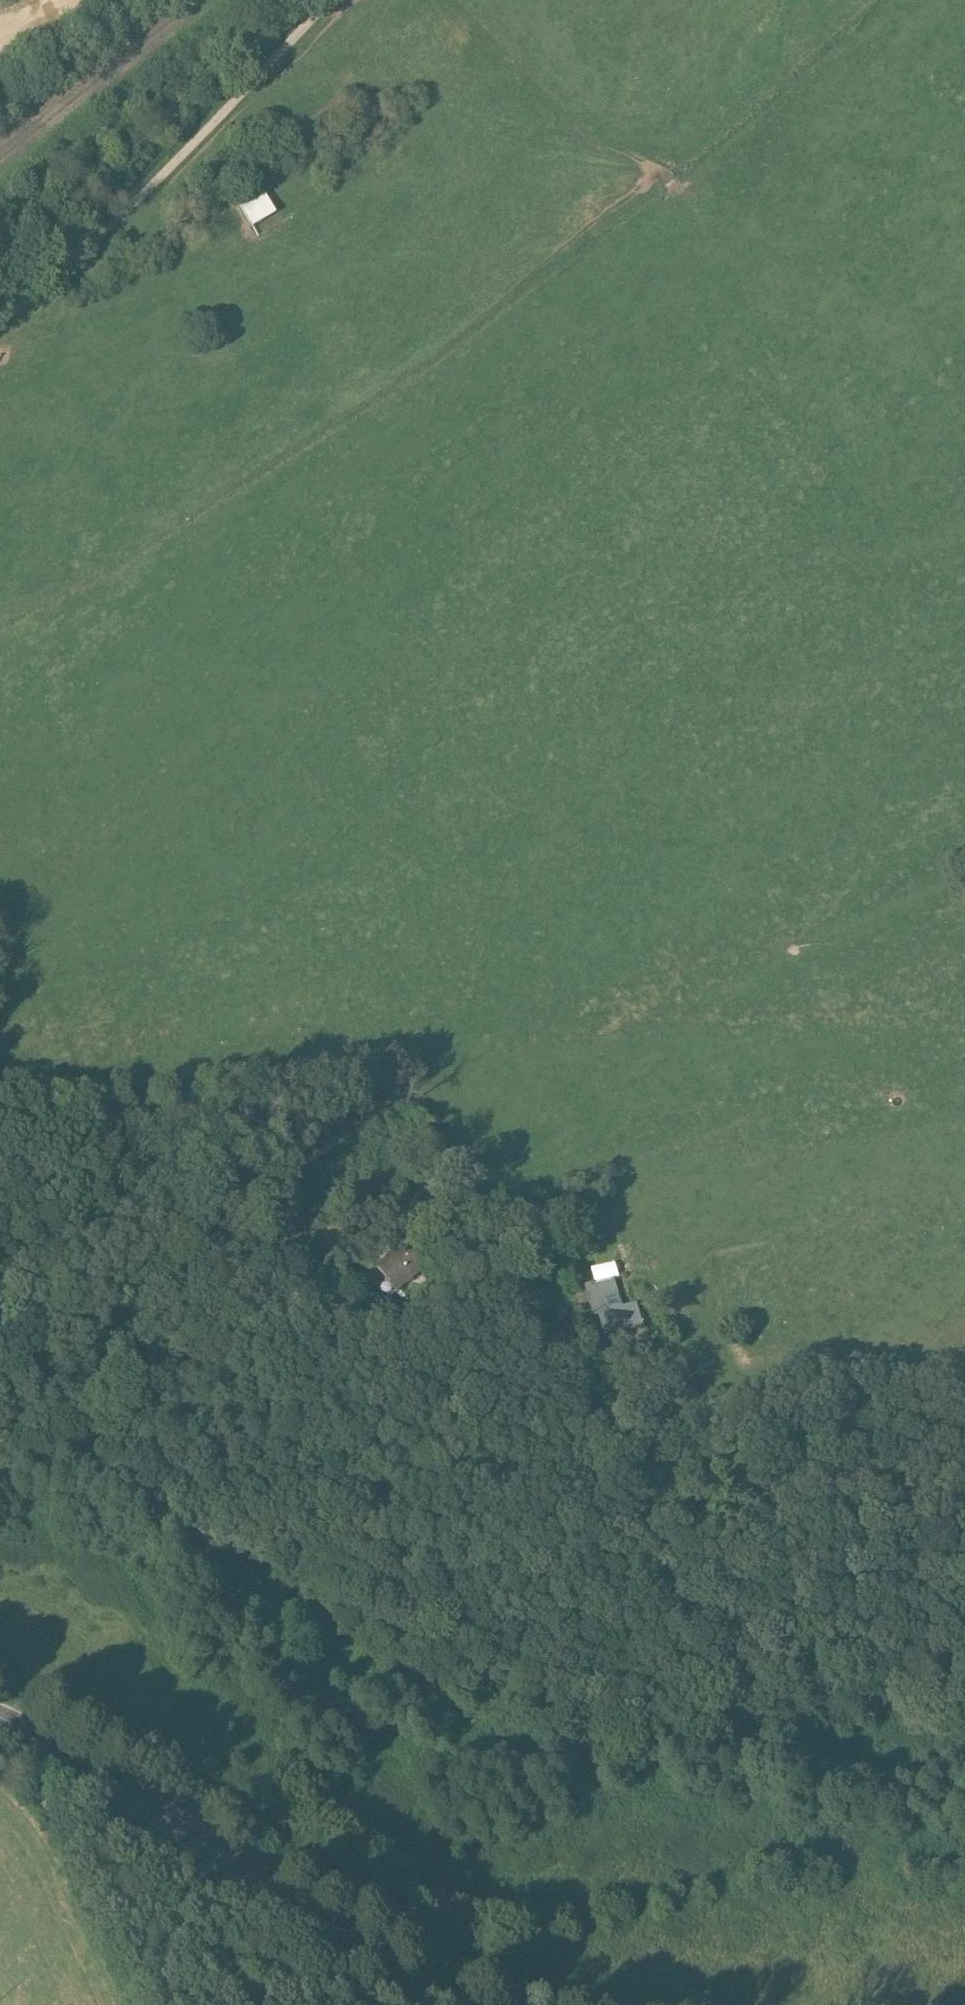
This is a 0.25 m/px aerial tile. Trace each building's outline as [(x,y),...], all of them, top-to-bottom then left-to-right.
[(247,227),(272,215),(259,188),(234,200),(247,227)] [(376,1195),(365,1196),(369,1229),(380,1228),(376,1195)] [(418,1257),(388,1283),(402,1299),(432,1274),(418,1257)] [(618,1295),(594,1303),(612,1357),(649,1345),(641,1320),(627,1325),(618,1295)]
